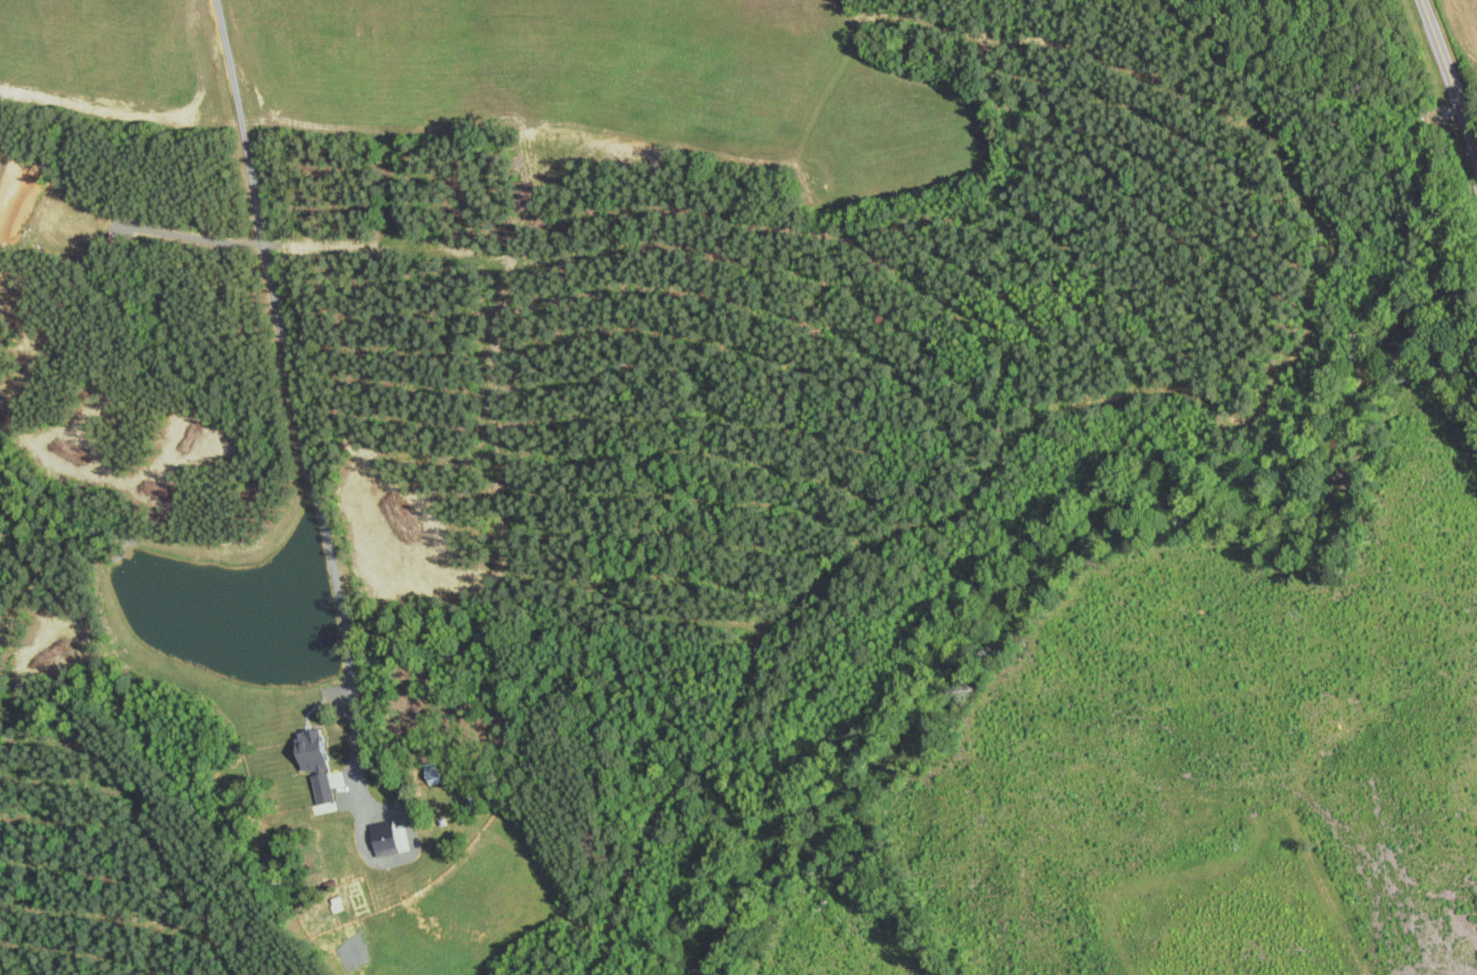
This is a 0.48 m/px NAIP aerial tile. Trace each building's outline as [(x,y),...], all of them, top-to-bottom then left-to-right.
[(255,740),(258,751),(275,746),(272,735),(255,740)] [(442,785),(442,762),(426,762),(426,785),(442,785)] [(469,797),(472,809),(480,806),(477,794),(469,797)]
